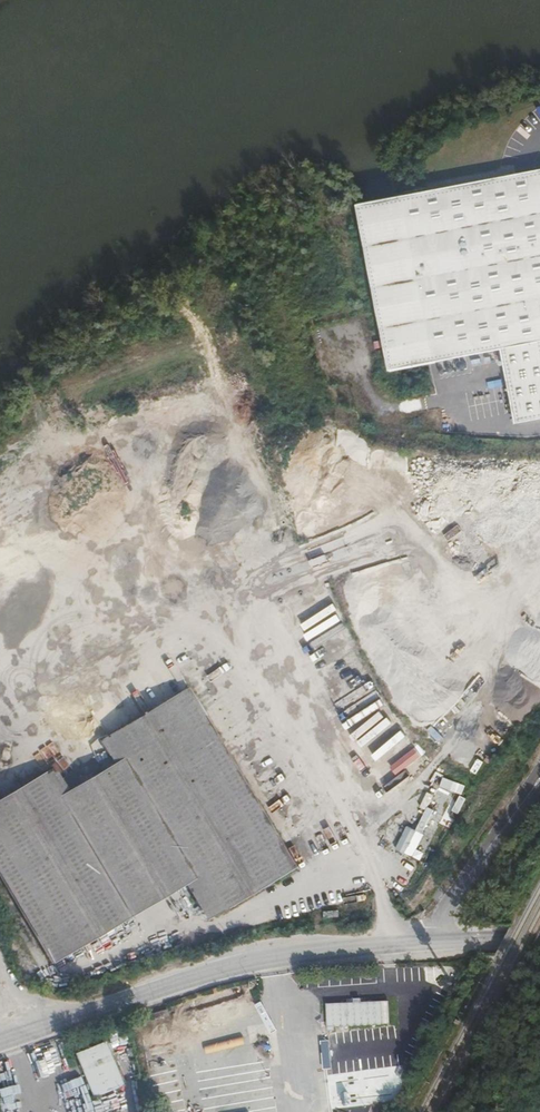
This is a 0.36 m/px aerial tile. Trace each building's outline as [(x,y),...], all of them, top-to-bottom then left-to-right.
[(359,204),(391,371),(503,349),(517,423),(539,419),(539,169),(359,204)] [(0,799),(0,880),(51,964),(185,884),(207,921),(297,867),(188,686),(99,740),(113,764),(69,790),(55,766),(0,799)] [(406,854),(416,831),(407,827),(397,850),(406,854)] [(354,1003),(328,1005),(329,1031),(335,1031),(334,1027),(390,1024),(389,1000),(362,1001),(362,998),(354,998),(354,1003)] [(105,1042),(75,1054),(93,1097),(123,1085),(105,1042)]
